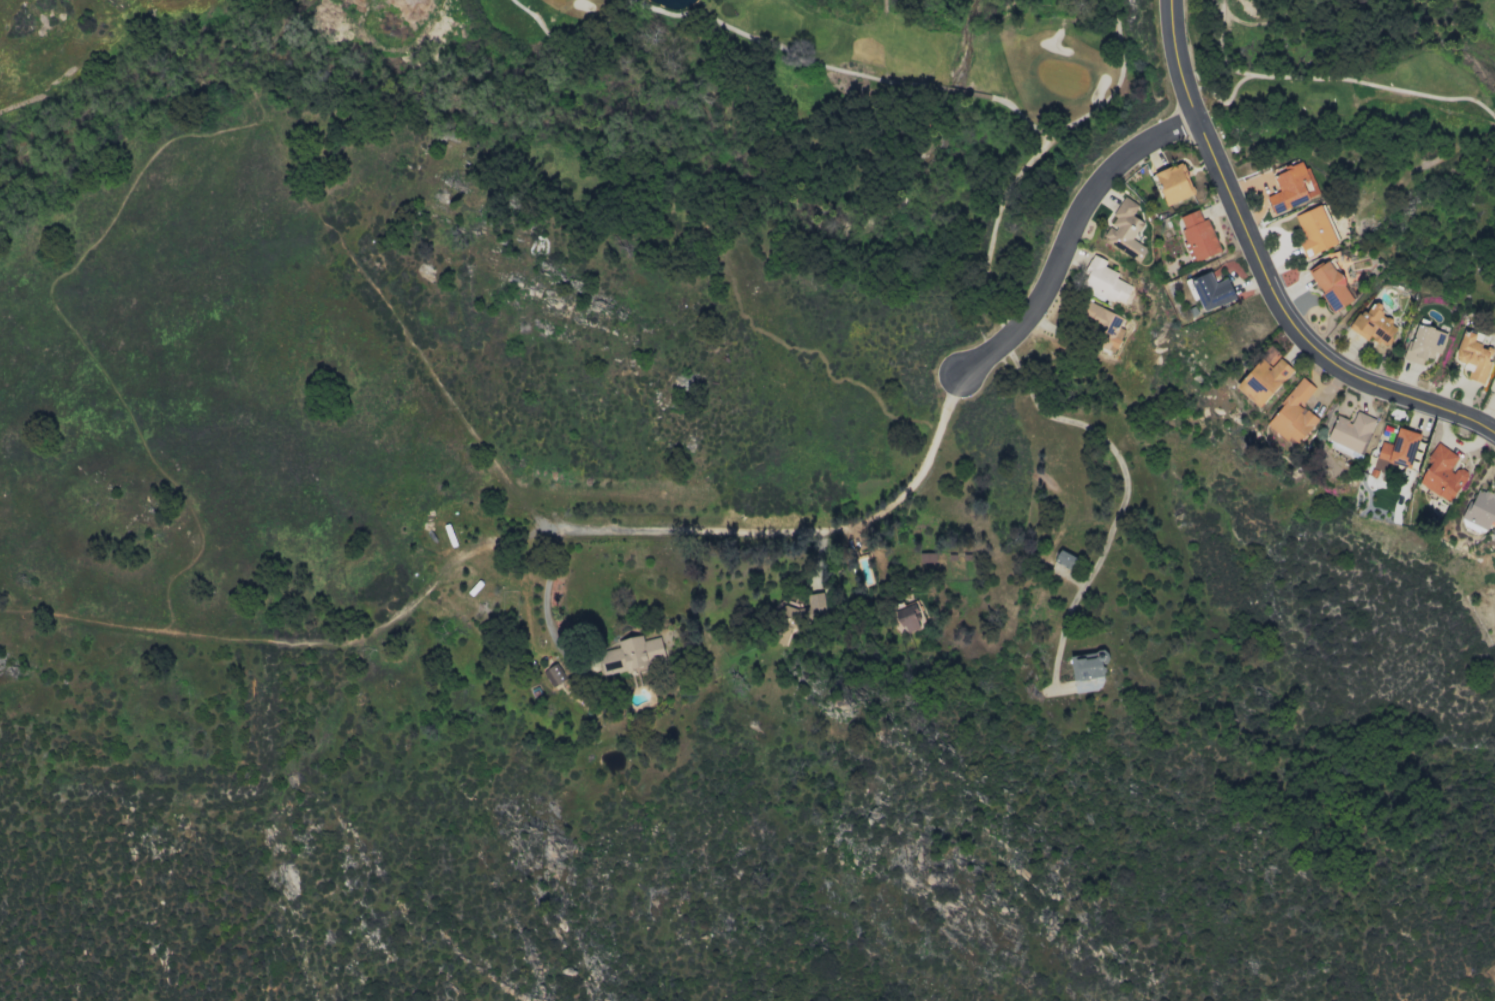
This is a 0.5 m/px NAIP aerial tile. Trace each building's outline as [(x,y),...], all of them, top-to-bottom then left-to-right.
[(1318,195),(1304,160),(1272,173),(1279,191),(1266,196),(1273,213),(1318,195)] [(1167,205),(1195,193),(1181,161),(1153,174),(1167,205)] [(1139,261),(1147,248),(1132,239),(1143,222),(1132,215),(1138,205),(1123,196),(1112,215),(1115,216),(1102,239),(1139,261)] [(1295,215),(1304,238),(1297,241),(1304,257),(1336,244),(1320,205),(1295,215)] [(1219,253),(1208,217),(1201,219),(1198,209),(1179,215),(1193,261),(1219,253)] [(1123,304),(1131,284),(1115,279),(1118,272),(1103,267),(1106,260),(1091,254),(1079,288),(1123,304)] [(1332,312),(1353,299),(1330,258),(1308,270),(1332,312)] [(1235,298),(1227,277),(1214,282),(1210,271),(1189,279),(1203,312),(1235,298)] [(1347,328),(1366,340),(1368,337),(1381,347),(1397,326),(1379,313),(1382,309),(1368,299),(1347,328)] [(1078,320),(1101,332),(1095,344),(1113,353),(1125,330),(1117,326),(1122,318),(1087,300),(1078,320)] [(1404,359),(1422,365),(1425,356),(1432,358),(1434,352),(1439,353),(1445,332),(1415,323),(1404,359)] [(1484,384),(1491,362),(1488,361),(1492,348),(1472,342),(1474,333),(1463,330),(1453,359),(1472,365),(1467,378),(1484,384)] [(1293,369),(1269,347),(1234,385),(1258,407),(1293,369)] [(1265,423),(1294,447),(1317,419),(1300,405),(1314,387),(1302,377),(1265,423)] [(1361,454),(1375,418),(1356,411),(1352,421),(1336,415),(1326,440),(1361,454)] [(1410,468),(1419,433),(1396,427),(1391,444),(1380,441),(1372,469),(1386,473),(1389,462),(1410,468)] [(1450,502),(1468,473),(1454,464),(1460,457),(1436,442),(1426,459),(1430,462),(1417,482),(1450,502)] [(1494,517),(1494,485),(1491,494),(1475,487),(1461,519),(1489,531),(1494,517)] [(1070,570),(1077,558),(1059,548),(1053,561),(1070,570)] [(919,563),(936,562),(935,552),(919,553),(919,563)] [(892,611),(903,634),(926,624),(915,600),(892,611)] [(659,636),(642,640),(641,634),(617,640),(618,647),(598,652),(600,664),(620,660),(622,669),(664,660),(659,636)] [(1070,654),(1074,692),(1106,689),(1101,651),(1070,654)] [(552,687),(563,680),(553,664),(542,671),(552,687)]
